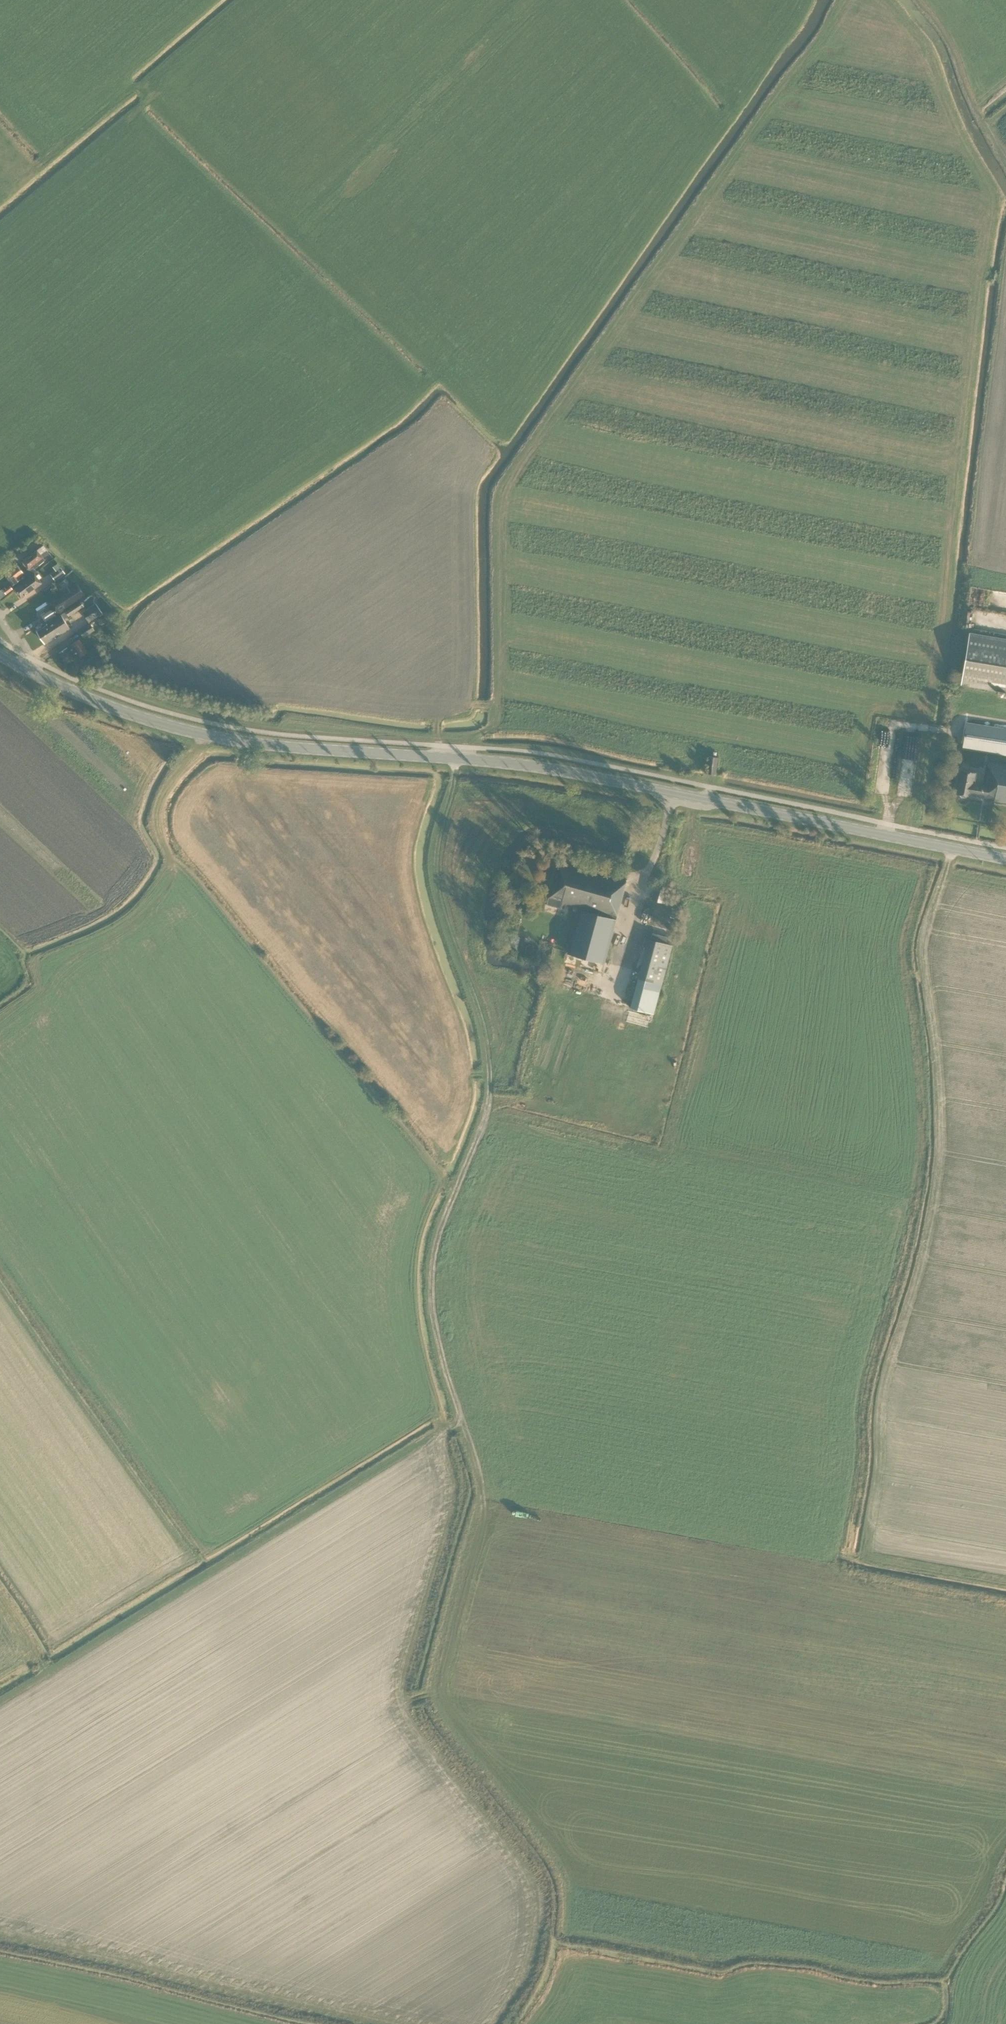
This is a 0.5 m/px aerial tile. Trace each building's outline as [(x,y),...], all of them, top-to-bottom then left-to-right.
[(44,558),(50,553),(44,545),(23,561),(28,568),(24,571),(29,577),(37,571),(35,568),(46,560),(44,558)] [(51,574),(56,580),(65,573),(58,563),(53,566),(56,570),(51,574)] [(11,569),(4,573),(13,585),(21,579),(22,581),(28,577),(18,565),(12,570),(11,569)] [(37,576),(36,574),(15,589),(22,598),(42,583),(39,579),(42,577),(39,574),(37,576)] [(3,589),(7,594),(13,589),(11,585),(7,588),(5,587),(3,589)] [(57,614),(85,596),(78,585),(50,603),(53,608),(43,615),(47,621),(57,614)] [(81,601),(66,611),(69,616),(84,606),(81,601)] [(83,612),(90,622),(103,613),(96,603),(83,612)] [(38,631),(46,643),(55,637),(56,637),(70,628),(62,615),(47,624),(48,625),(38,631)] [(102,625),(107,621),(104,616),(98,619),(102,625)] [(84,637),(95,630),(91,624),(80,631),(84,637)] [(960,684),(1005,692),(1005,639),(968,633),(960,684)] [(88,652),(80,639),(59,653),(67,664),(77,658),(76,657),(80,655),(81,657),(88,652)] [(966,722),(962,749),(1005,756),(1005,729),(966,722)] [(707,774),(716,775),(718,758),(709,757),(707,774)] [(984,784),(974,782),(975,773),(961,771),(957,793),(959,794),(961,797),(965,798),(969,795),(970,795),(995,798),(994,802),(1005,803),(1005,767),(987,764),(984,784)] [(572,865),(571,866),(559,863),(548,904),(561,908),(562,902),(580,907),(568,952),(605,962),(627,880),(572,865)] [(664,902),(668,891),(656,888),(653,899),(664,902)] [(506,947),(512,944),(510,938),(503,941),(506,947)] [(638,979),(662,985),(672,946),(649,940),(638,979)]
